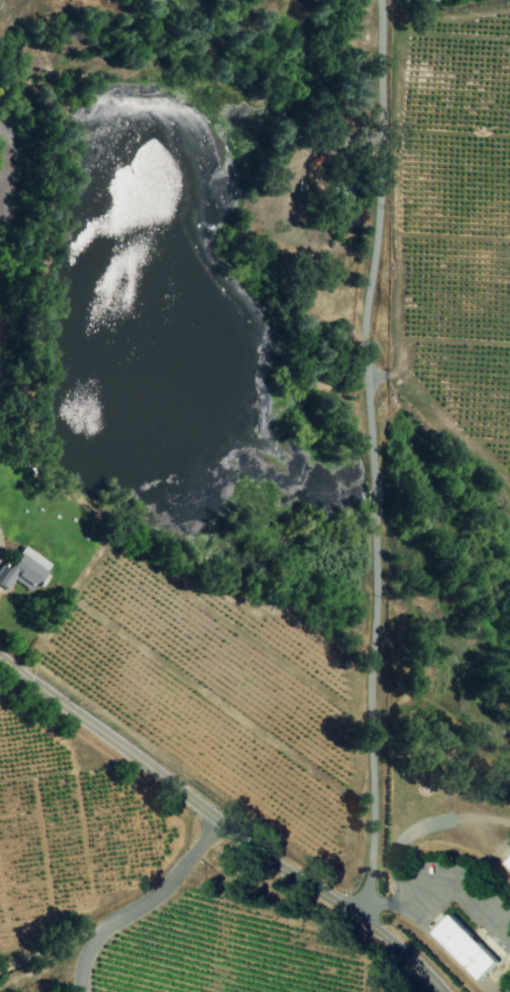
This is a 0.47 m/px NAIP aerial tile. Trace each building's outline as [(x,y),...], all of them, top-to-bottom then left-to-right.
[(21,546),(6,569),(0,564),(0,586),(5,590),(11,580),(29,591),(48,563),(21,546)] [(479,982),(499,962),(453,914),(433,934),(479,982)]
